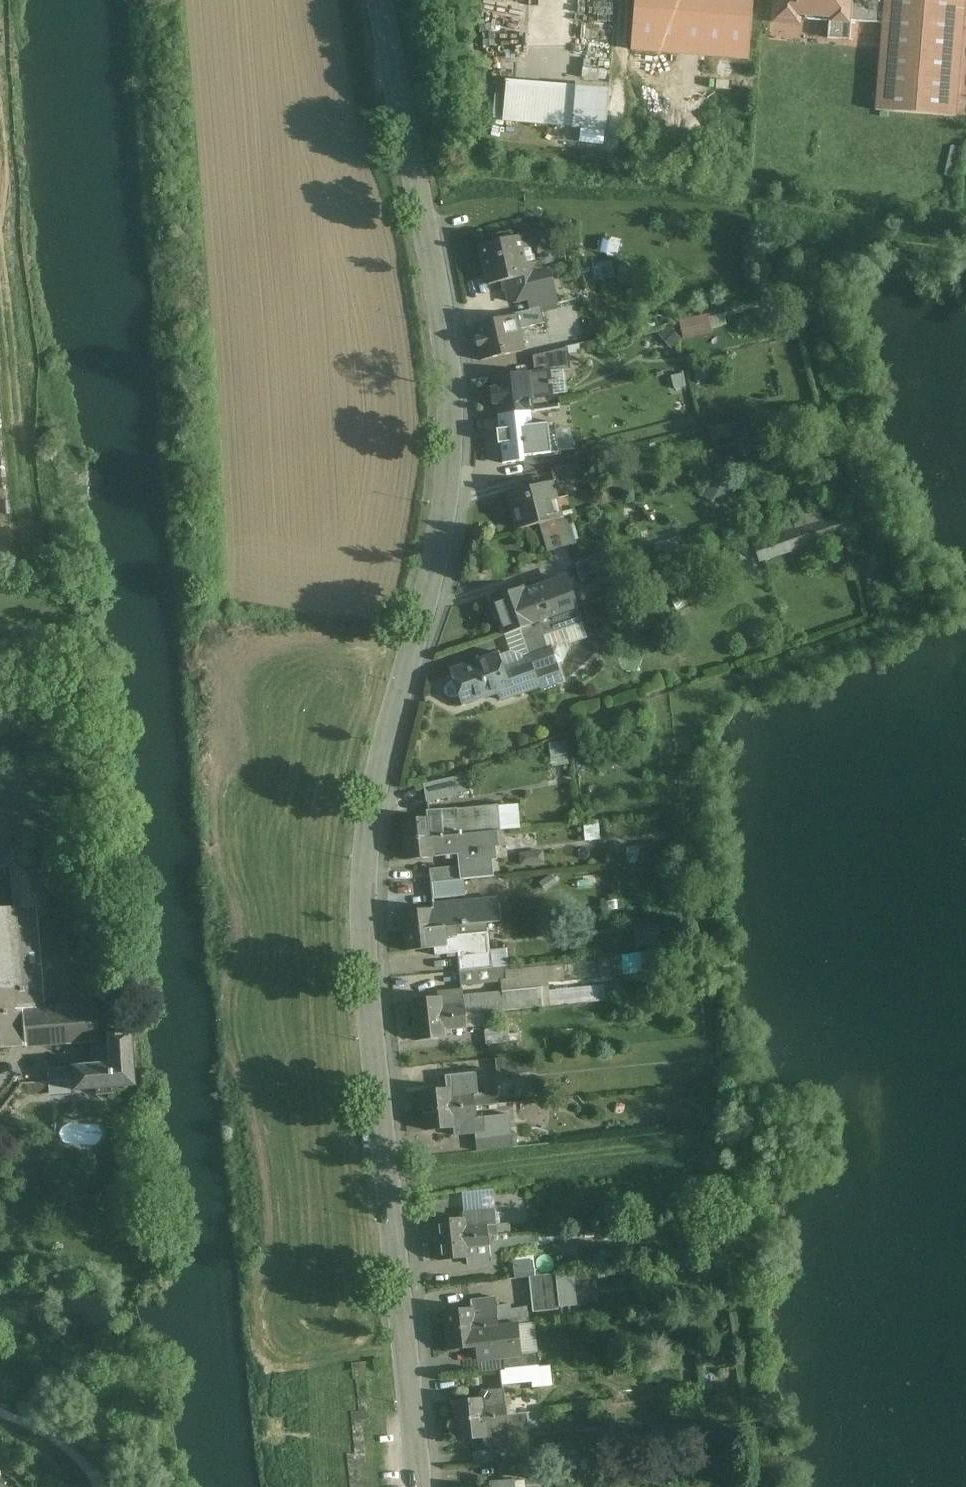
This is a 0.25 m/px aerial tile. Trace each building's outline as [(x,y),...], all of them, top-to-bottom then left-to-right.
[(629,48),(744,60),(750,0),(634,0),(629,48)] [(775,21),(798,23),(799,15),(829,17),(852,19),(853,0),(777,0),(775,21)] [(852,19),(852,22),(883,24),(885,0),(853,0),(852,19)] [(883,24),(876,111),(956,117),(965,0),(885,0),(883,24)] [(852,19),(829,17),(828,39),(850,41),(852,22),(852,19)] [(504,121),(609,130),(613,87),(508,79),(504,121)] [(532,234),(480,246),(488,285),(506,281),(507,289),(531,284),(529,274),(526,263),(533,261),(532,256),(530,249),(530,248),(535,247),(541,239),(532,234)] [(551,278),(540,271),(529,274),(531,284),(507,289),(510,303),(529,299),(532,310),(558,304),(558,303),(556,303),(551,278)] [(513,318),(473,328),(482,362),(521,352),(513,318)] [(564,349),(533,356),(535,374),(549,372),(570,370),(568,348),(564,349)] [(535,374),(493,378),(494,390),(492,391),(494,404),(496,403),(497,416),(531,412),(529,398),(551,395),(550,385),(552,385),(551,382),(550,382),(549,372),(535,374)] [(531,412),(497,416),(502,465),(524,462),(524,457),(559,453),(556,424),(533,427),(531,412)] [(577,464),(551,471),(554,483),(580,476),(577,464)] [(549,483),(509,493),(519,530),(559,519),(549,483)] [(841,516),(754,545),(760,560),(846,532),(841,516)] [(559,525),(548,528),(553,551),(565,548),(559,525)] [(601,558),(576,565),(580,578),(605,570),(601,558)] [(525,588),(492,600),(505,635),(519,629),(577,609),(567,580),(528,594),(525,588)] [(577,609),(519,629),(528,657),(548,650),(543,637),(583,624),(577,609)] [(549,657),(505,673),(498,653),(449,671),(463,707),(499,694),(501,702),(523,694),(520,686),(536,680),(539,687),(557,680),(549,657)] [(452,779),(422,786),(425,803),(457,797),(452,779)] [(496,807),(427,813),(428,819),(402,822),(404,840),(433,837),(498,831),(496,807)] [(498,831),(433,837),(435,858),(457,855),(460,881),(493,878),(491,862),(496,861),(495,848),(490,849),(488,834),(498,833),(498,831)] [(433,837),(404,840),(406,861),(435,858),(433,837)] [(20,911),(0,913),(0,1054),(106,1047),(104,1003),(50,1007),(44,910),(49,910),(45,862),(30,864),(28,843),(0,844),(0,880),(17,878),(20,911)] [(454,868),(429,870),(430,884),(454,882),(455,882),(454,868)] [(456,898),(454,882),(430,884),(432,900),(456,898)] [(489,900),(452,904),(452,908),(401,913),(403,933),(486,924),(486,925),(492,924),(489,900)] [(636,923),(636,943),(660,944),(660,924),(636,923)] [(486,924),(403,933),(405,952),(434,949),(434,957),(458,955),(458,959),(490,955),(490,953),(488,953),(486,925),(486,924)] [(490,955),(458,959),(460,973),(491,969),(490,955)] [(462,991),(439,994),(440,1000),(441,1000),(442,1008),(464,1005),(462,991)] [(440,1000),(413,1003),(415,1022),(443,1019),(442,1008),(441,1000),(440,1000)] [(464,1005),(442,1008),(443,1019),(465,1017),(464,1005)] [(485,1015),(465,1017),(466,1028),(486,1025),(485,1015)] [(465,1017),(443,1019),(444,1030),(466,1028),(465,1017)] [(443,1019),(415,1022),(417,1041),(445,1038),(444,1030),(443,1019)] [(508,1027),(485,1030),(487,1044),(510,1041),(508,1027)] [(77,1070),(78,1096),(140,1092),(137,1037),(112,1039),(113,1068),(77,1070)] [(530,1055),(494,1059),(496,1077),(532,1073),(530,1055)] [(475,1072),(444,1075),(445,1089),(446,1090),(450,1090),(450,1096),(472,1094),(472,1095),(478,1094),(475,1072)] [(445,1089),(421,1091),(423,1112),(424,1112),(452,1109),(450,1096),(450,1090),(446,1090),(445,1089)] [(472,1094),(450,1096),(452,1109),(473,1106),(472,1095),(472,1094)] [(473,1106),(452,1109),(454,1128),(453,1128),(454,1137),(485,1133),(484,1116),(475,1117),(473,1106)] [(452,1109),(424,1112),(426,1131),(453,1128),(454,1128),(452,1109)] [(512,1134),(475,1138),(477,1152),(513,1148),(512,1134)] [(549,1196),(526,1197),(527,1212),(549,1210),(549,1196)] [(494,1211),(463,1214),(463,1219),(465,1218),(466,1227),(487,1225),(488,1236),(497,1235),(494,1211)] [(463,1219),(435,1222),(438,1242),(467,1239),(466,1227),(465,1218),(463,1219)] [(487,1225),(466,1227),(467,1239),(488,1236),(487,1225)] [(488,1236),(467,1239),(468,1251),(490,1248),(489,1243),(488,1236)] [(467,1239),(438,1242),(440,1261),(467,1258),(469,1258),(468,1251),(467,1239)] [(490,1248),(468,1251),(469,1258),(467,1258),(468,1263),(496,1260),(494,1243),(489,1243),(490,1248)] [(575,1273),(530,1277),(534,1315),(579,1310),(575,1273)] [(497,1306),(496,1299),(471,1302),(472,1309),(474,1309),(475,1317),(498,1314),(497,1306)] [(513,1305),(497,1306),(498,1314),(499,1325),(515,1323),(513,1305)] [(472,1309),(444,1312),(446,1331),(476,1328),(475,1317),(474,1309),(472,1309)] [(498,1314),(475,1317),(476,1328),(499,1325),(498,1314)] [(476,1328),(446,1331),(448,1351),(476,1348),(478,1360),(503,1357),(521,1356),(521,1355),(517,1323),(515,1323),(499,1325),(476,1328)] [(521,1356),(503,1357),(505,1370),(533,1367),(540,1366),(538,1353),(521,1355),(521,1356)] [(361,1465),(368,1464),(365,1423),(372,1422),(368,1380),(380,1379),(379,1369),(387,1369),(386,1361),(354,1364),(354,1370),(342,1371),(342,1373),(354,1372),(355,1380),(356,1380),(359,1413),(352,1414),(356,1454),(348,1455),(350,1486),(363,1486),(361,1465)] [(505,1370),(502,1370),(504,1385),(534,1382),(533,1367),(505,1370)] [(506,1389),(482,1391),(482,1398),(483,1398),(484,1407),(506,1404),(505,1400),(507,1400),(506,1389)] [(482,1398),(454,1401),(456,1421),(485,1417),(484,1407),(483,1398),(482,1398)] [(507,1400),(505,1400),(506,1404),(507,1415),(525,1413),(523,1398),(507,1400)] [(506,1404),(484,1407),(485,1417),(507,1415),(506,1404)] [(525,1413),(507,1415),(509,1435),(510,1435),(527,1433),(525,1413)] [(485,1417),(456,1421),(458,1440),(486,1437),(487,1445),(511,1443),(510,1435),(509,1435),(507,1415),(485,1417)]
